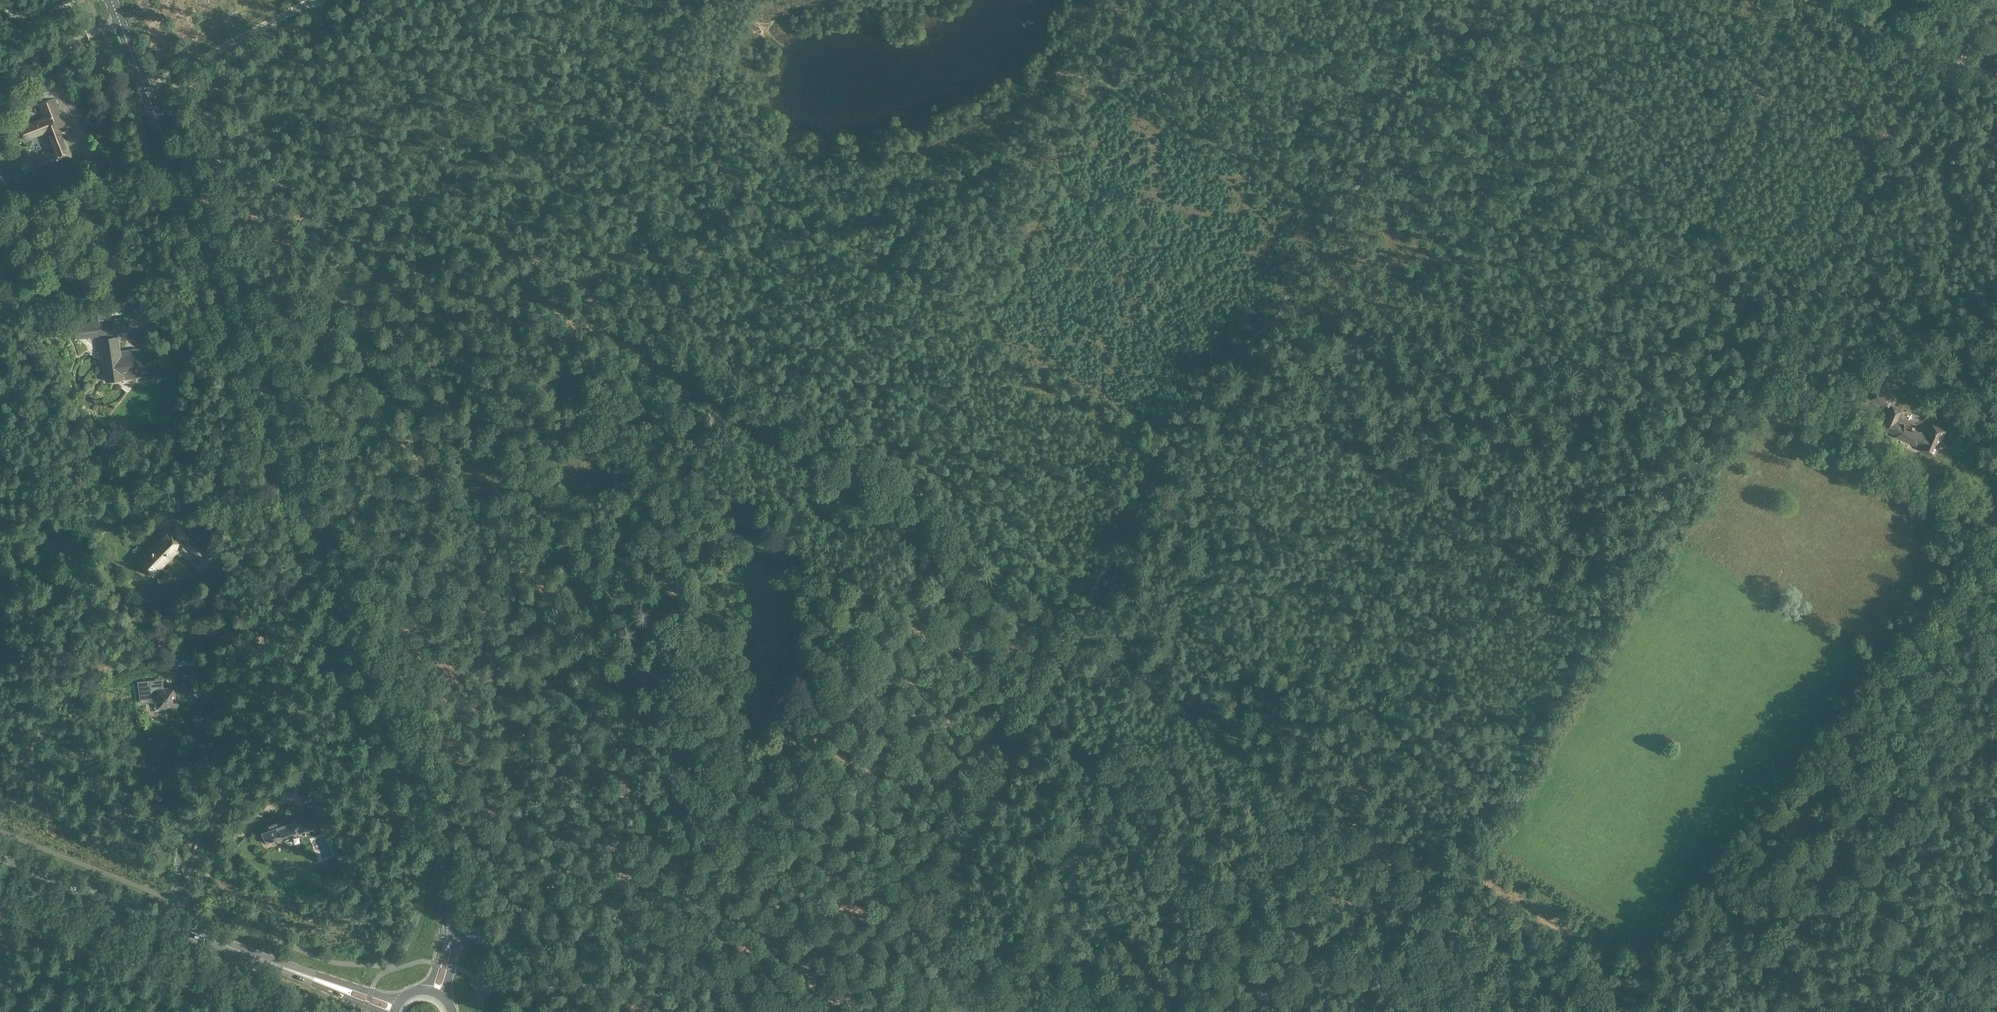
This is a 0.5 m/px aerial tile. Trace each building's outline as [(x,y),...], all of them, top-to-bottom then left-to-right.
[(49,87),(34,93),(38,103),(53,97),(49,87)] [(39,103),(44,117),(21,127),(25,139),(47,131),(55,149),(34,157),(39,170),(72,157),(65,140),(70,138),(54,97),(39,103)] [(88,293),(86,280),(69,282),(71,295),(88,293)] [(130,317),(75,325),(77,338),(101,335),(102,339),(100,339),(106,382),(156,374),(153,352),(138,354),(137,349),(120,352),(118,336),(117,336),(116,333),(132,330),(130,317)] [(1888,407),(1889,409),(1895,395),(1875,387),(1870,399),(1871,399),(1888,407)] [(1923,447),(1922,450),(1935,455),(1945,430),(1932,425),(1927,436),(1896,422),(1901,411),(1893,408),(1884,429),(1899,435),(1898,437),(1923,447)] [(53,519),(55,527),(66,526),(65,518),(53,519)] [(193,562),(204,572),(218,558),(207,547),(202,552),(199,550),(204,545),(197,539),(194,543),(177,527),(144,557),(142,555),(136,562),(152,577),(179,549),(178,548),(183,542),(198,557),(193,562)] [(194,669),(181,670),(182,685),(188,684),(188,681),(195,681),(194,669)] [(165,708),(165,706),(177,704),(177,697),(175,684),(164,685),(163,676),(138,678),(140,701),(154,700),(155,709),(165,708)] [(304,832),(312,829),(306,814),(294,818),(293,815),(260,827),(266,843),(304,829),(304,832)] [(285,884),(289,881),(283,874),(279,877),(285,884)]
